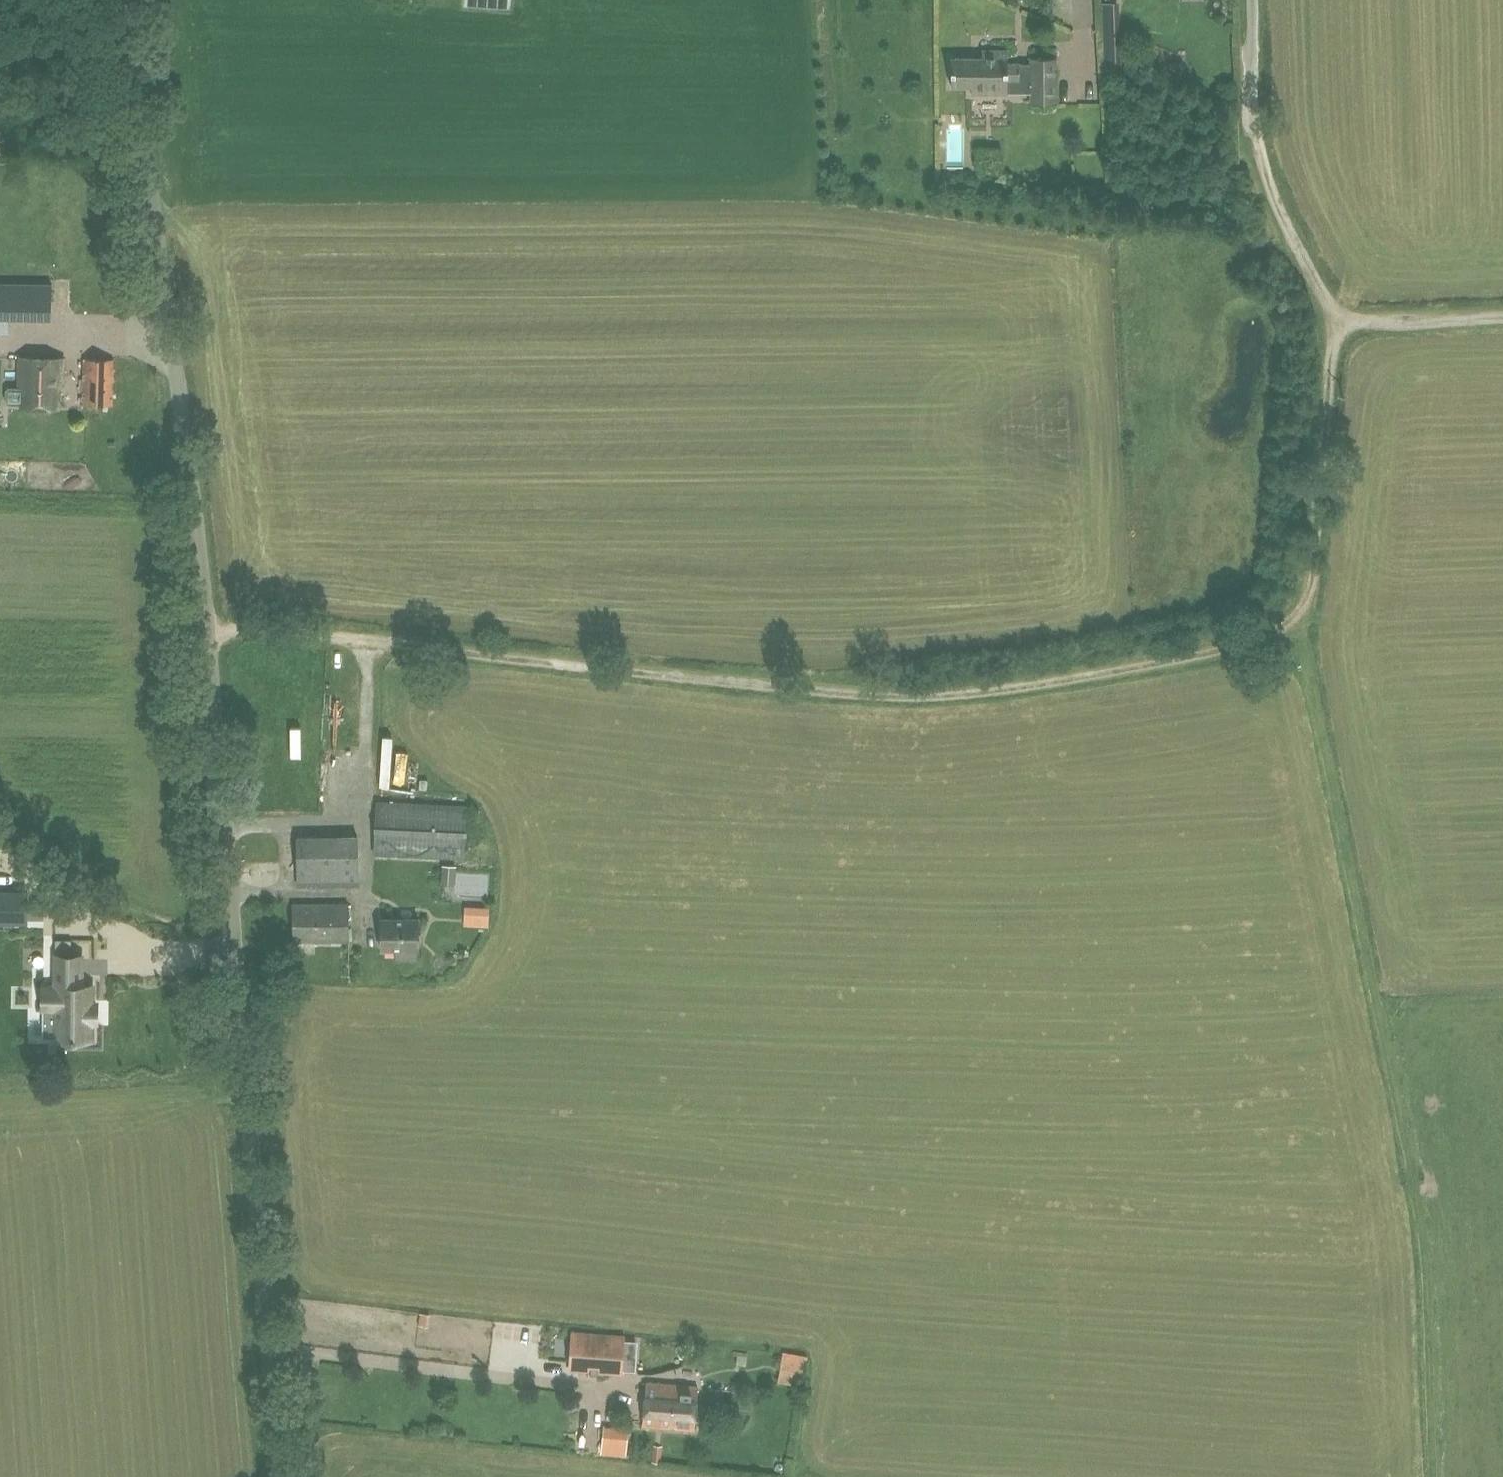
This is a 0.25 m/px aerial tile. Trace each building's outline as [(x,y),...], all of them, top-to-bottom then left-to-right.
[(1115,0),(1109,0),(1103,0),(1104,41),(1117,40),(1115,0)] [(1007,79),(1019,79),(1019,63),(1007,63),(1007,49),(982,49),(982,57),(951,57),(951,85),(971,85),(971,93),(1007,93),(1007,79)] [(1032,101),(1052,101),(1052,79),(1056,79),(1056,55),(1032,55),(1032,101)] [(1000,107),(1000,99),(977,99),(977,107),(1000,107)] [(0,282),(0,318),(51,318),(52,283),(0,282)] [(84,355),(84,401),(112,401),(112,355),(84,355)] [(23,384),(23,388),(8,387),(5,391),(5,402),(8,405),(23,405),(23,407),(57,408),(58,385),(62,385),(63,358),(19,358),(19,384),(23,384)] [(392,792),(392,742),(379,742),(379,792),(392,792)] [(375,853),(464,858),(467,805),(377,800),(375,853)] [(357,884),(357,834),(297,835),(297,885),(357,884)] [(27,891),(0,891),(0,921),(26,921),(27,891)] [(490,920),(490,899),(466,900),(466,920),(490,920)] [(348,903),(293,903),(293,940),(348,941),(348,903)] [(417,958),(417,948),(419,948),(419,918),(381,918),(381,948),(396,948),(396,958),(417,958)] [(44,1008),(56,1008),(56,1037),(56,1038),(91,1038),(91,1021),(96,1021),(96,1003),(92,1003),(92,985),(81,985),(81,955),(56,955),(56,986),(43,986),(44,1008)] [(621,1372),(624,1336),(572,1332),(569,1368),(621,1372)] [(785,1350),(785,1364),(810,1365),(810,1351),(785,1350)] [(694,1429),(697,1386),(646,1382),(643,1426),(694,1429)] [(631,1452),(631,1424),(603,1423),(602,1451),(631,1452)]
